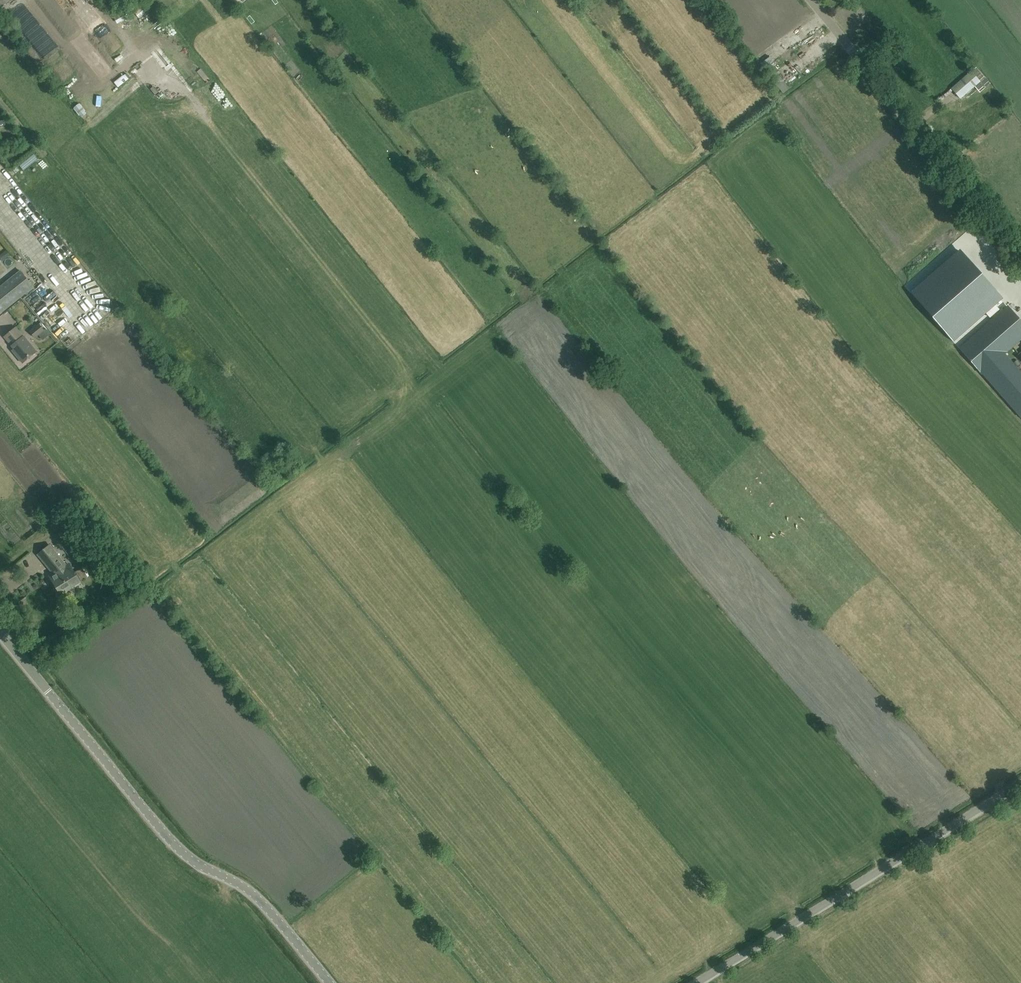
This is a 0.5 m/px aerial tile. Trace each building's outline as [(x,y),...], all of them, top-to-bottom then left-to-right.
[(11,0),(0,0),(0,9),(11,0)] [(960,98),(969,90),(980,81),(971,71),(952,88),(960,98)] [(80,117),(86,112),(82,107),(79,103),(73,108),(80,117)] [(1,181),(12,196),(18,191),(7,176),(1,181)] [(19,193),(16,197),(25,205),(28,201),(19,193)] [(14,252),(22,256),(25,247),(17,243),(14,252)] [(11,254),(7,249),(0,255),(0,257),(3,261),(11,254)] [(959,249),(910,292),(931,316),(952,341),(1002,299),(1002,298),(959,249)] [(72,276),(78,272),(72,264),(67,268),(72,276)] [(33,288),(20,271),(0,287),(0,314),(33,288)] [(1017,368),(1004,354),(1020,339),(1020,323),(1007,307),(959,350),(979,373),(981,371),(1020,417),(1020,373),(1017,368)] [(35,339),(45,331),(39,324),(29,332),(35,339)] [(23,363),(36,351),(26,339),(26,340),(15,327),(4,337),(14,349),(12,351),(23,363)] [(54,529),(66,519),(60,512),(48,521),(54,529)] [(67,566),(50,545),(38,554),(57,578),(53,581),(61,594),(81,582),(80,581),(88,576),(82,567),(75,572),(70,565),(67,566)]
